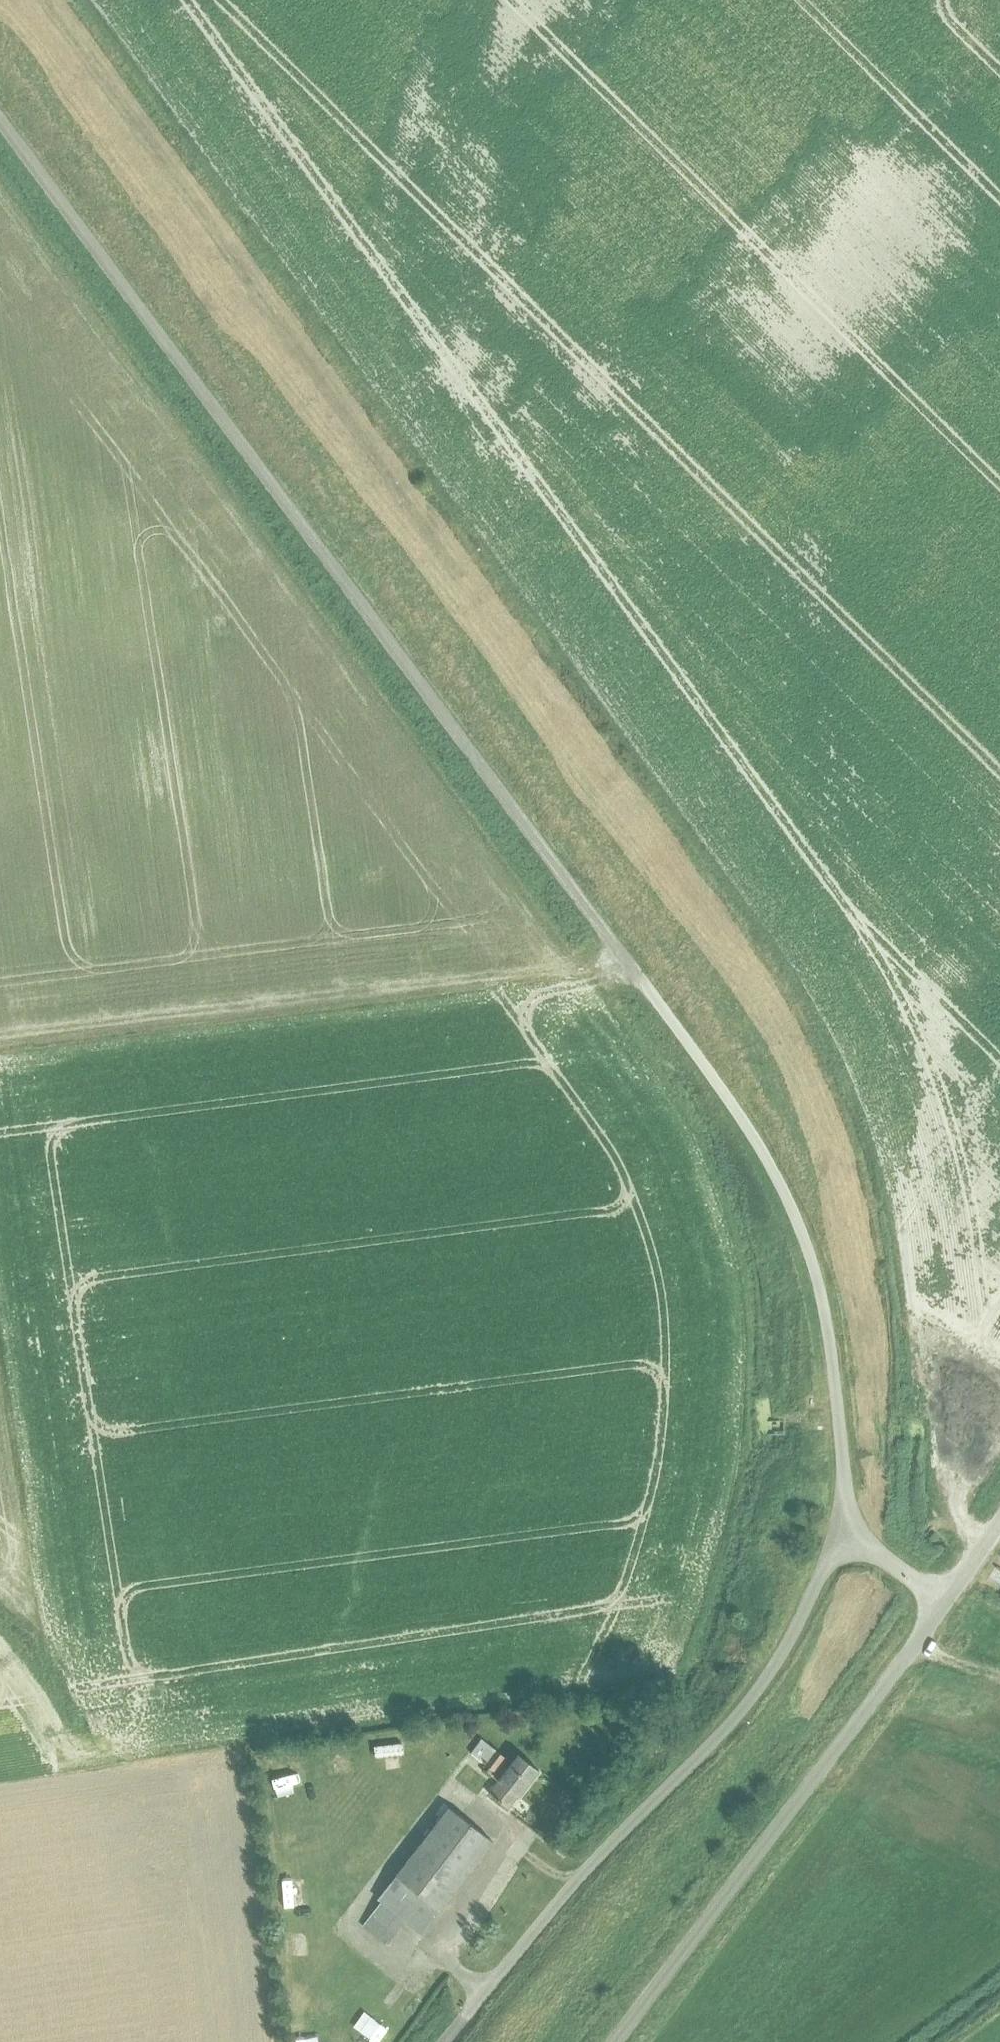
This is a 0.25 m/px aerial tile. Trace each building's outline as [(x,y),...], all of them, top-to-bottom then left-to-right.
[(381,1769),(408,1765),(404,1737),(377,1741),(381,1769)] [(480,1739),(471,1751),(492,1766),(489,1770),(499,1778),(490,1790),(508,1804),(517,1792),(520,1794),(539,1769),(518,1753),(506,1768),(501,1764),(506,1758),(480,1739)] [(298,1768),(275,1775),(278,1787),(302,1780),(298,1768)] [(422,1934),(494,1842),(449,1807),(377,1899),(422,1934)] [(287,1875),(289,1905),(301,1904),(299,1874),(287,1875)] [(368,2005),(356,2022),(380,2041),(393,2024),(368,2005)]
